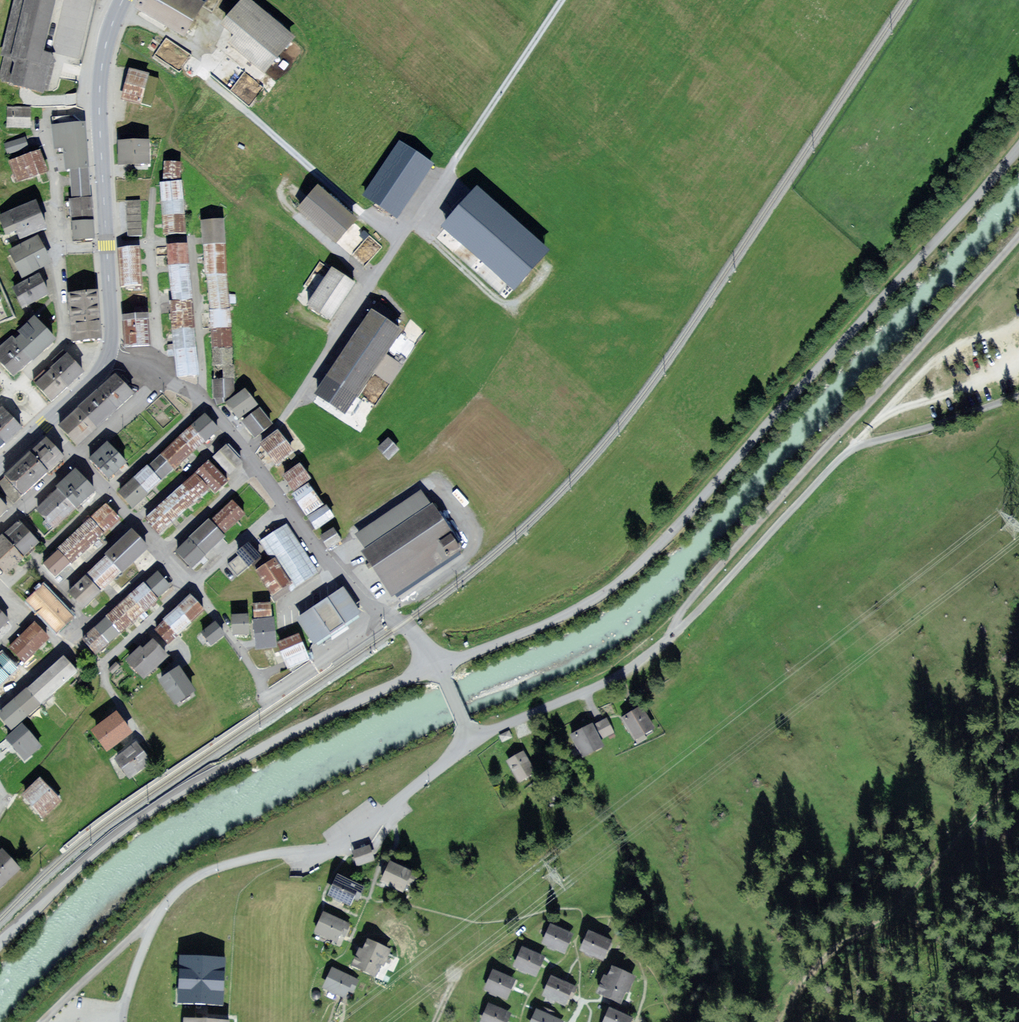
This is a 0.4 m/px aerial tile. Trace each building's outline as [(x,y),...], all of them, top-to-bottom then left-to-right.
[(44,88),(51,61),(53,51),(40,48),(53,0),(13,0),(0,50),(16,54),(10,79),(44,88)] [(183,33),(202,0),(145,0),(140,9),(183,33)] [(264,72),(295,33),(253,0),(237,0),(221,20),(233,30),(229,35),(225,40),(264,72)] [(154,44),(161,35),(156,31),(149,40),(154,44)] [(120,95),(146,102),(155,72),(128,64),(126,73),(122,85),(120,95)] [(6,106),(6,124),(28,124),(28,119),(28,117),(28,114),(28,106),(6,106)] [(70,173),(70,180),(71,187),(71,193),(69,193),(69,196),(71,218),(73,239),(94,238),(85,119),(75,110),(51,112),(54,145),(58,144),(64,144),(65,151),(66,157),(67,166),(69,166),(70,173)] [(3,140),(7,151),(30,143),(28,137),(26,131),(3,140)] [(118,137),(119,162),(140,161),(148,160),(147,136),(118,137)] [(400,144),(365,196),(397,218),(432,166),(400,144)] [(8,158),(16,179),(40,169),(46,167),(38,146),(8,158)] [(164,235),(186,234),(180,183),(180,164),(166,163),(165,169),(165,185),(160,185),(160,189),(162,205),(163,222),(164,235)] [(301,210),(338,243),(355,223),(318,190),(304,206),(301,210)] [(476,193),(446,229),(516,287),(545,252),(476,193)] [(6,231),(10,229),(15,227),(19,235),(48,223),(36,197),(0,212),(0,218),(6,231)] [(125,233),(141,232),(139,198),(123,199),(125,233)] [(206,273),(207,283),(208,296),(210,316),(212,343),(214,367),(214,381),(216,398),(234,396),(222,221),(202,224),(202,229),(203,235),(204,249),(205,262),(206,273)] [(7,246),(21,274),(51,259),(44,245),(42,239),(38,232),(7,246)] [(170,306),(172,322),(173,340),(175,357),(176,371),(177,377),(198,375),(186,241),(167,243),(168,253),(169,267),(171,294),(172,301),(170,301),(170,306)] [(138,247),(118,249),(121,285),(141,283),(140,271),(139,259),(138,247)] [(307,305),(330,321),(354,286),(332,270),(311,300),(307,305)] [(13,287),(21,307),(48,295),(44,285),(39,275),(13,287)] [(100,334),(98,287),(68,288),(68,300),(70,336),(73,335),(100,334)] [(136,309),(121,310),(123,344),(150,342),(149,316),(148,300),(136,300),(136,309)] [(401,366),(384,355),(399,332),(373,314),(347,351),(316,397),(344,416),(374,372),(390,383),(401,366)] [(0,353),(0,359),(16,376),(23,369),(41,352),(49,344),(30,324),(0,353)] [(50,403),(83,374),(66,355),(58,362),(41,376),(33,384),(50,403)] [(61,426),(79,446),(134,394),(115,374),(106,383),(89,399),(70,418),(61,426)] [(245,390),(227,404),(233,411),(239,419),(257,406),(245,390)] [(24,431),(5,408),(0,412),(0,452),(24,431)] [(261,409),(243,423),(249,430),(255,438),(273,424),(261,409)] [(194,456),(203,447),(215,436),(221,430),(206,413),(159,458),(120,494),(135,510),(143,502),(158,489),(168,480),(183,466),(194,456)] [(267,455),(276,466),(293,452),(277,432),(260,445),(267,455)] [(382,450),(387,455),(399,443),(389,434),(377,445),(382,450)] [(39,445),(19,462),(4,476),(0,480),(0,482),(17,500),(63,458),(46,439),(39,445)] [(90,460),(107,479),(124,464),(107,444),(92,458),(90,460)] [(215,457),(230,474),(239,466),(239,461),(227,447),(215,457)] [(287,483),(293,490),(311,476),(300,461),(281,475),(287,483)] [(209,463),(147,521),(159,535),(165,529),(174,521),(190,507),(201,496),(209,488),(214,493),(220,487),(226,481),(209,463)] [(55,528),(94,492),(75,472),(69,477),(48,497),(37,508),(55,528)] [(301,505),(308,515),(322,506),(309,486),(294,495),(301,505)] [(386,584),(393,595),(460,550),(423,494),(360,536),(368,547),(363,550),(386,584)] [(10,512),(0,501),(0,521),(10,512)] [(244,514),(233,501),(178,552),(191,567),(200,559),(209,550),(222,538),(221,536),(227,530),(235,522),(243,515),(244,514)] [(57,551),(70,565),(121,519),(107,504),(57,551)] [(312,523),(316,529),(335,518),(327,506),(309,517),(312,523)] [(38,543),(21,524),(18,527),(0,543),(0,569),(4,573),(38,543)] [(317,575),(285,525),(259,543),(272,563),(258,572),(277,601),(311,579),(317,575)] [(341,541),(334,529),(322,536),(326,542),(329,548),(341,541)] [(69,593),(84,609),(146,553),(149,549),(134,533),(69,593)] [(259,558),(248,545),(243,549),(238,553),(241,557),(232,564),(238,572),(247,565),(249,566),(259,558)] [(53,549),(40,561),(55,577),(61,572),(68,565),(53,549)] [(161,583),(155,576),(83,640),(96,654),(105,647),(115,638),(127,628),(139,617),(151,607),(158,600),(157,599),(167,590),(161,583)] [(25,594),(58,630),(77,613),(43,577),(34,586),(25,594)] [(337,627),(357,613),(342,592),(301,620),(316,641),(337,627)] [(169,646),(205,613),(190,596),(184,602),(171,614),(159,624),(153,629),(169,646)] [(270,606),(255,607),(256,611),(256,618),(271,617),(270,606)] [(0,611),(0,629),(3,627),(9,622),(0,611)] [(235,634),(249,633),(248,615),(234,616),(234,621),(235,634)] [(272,619),(254,620),(254,624),(255,648),(274,647),(272,619)] [(201,632),(212,645),(225,635),(214,622),(210,625),(201,632)] [(24,662),(30,657),(43,645),(49,639),(36,624),(10,647),(24,662)] [(281,649),(290,668),(309,660),(298,637),(280,645),(281,649)] [(132,659),(146,675),(167,656),(157,645),(149,651),(148,652),(144,648),(132,659)] [(27,684),(40,699),(76,668),(73,665),(62,653),(27,684)] [(0,658),(0,685),(2,684),(12,674),(18,669),(4,654),(0,658)] [(111,667),(107,670),(111,675),(119,668),(115,664),(111,667)] [(179,670),(162,681),(175,702),(193,691),(179,670)] [(11,698),(24,713),(40,699),(27,684),(19,691),(11,698)] [(11,698),(4,704),(0,707),(0,714),(10,725),(24,713),(11,698)] [(625,721),(635,738),(655,726),(641,702),(621,714),(625,721)] [(598,718),(603,730),(612,727),(607,714),(598,718)] [(96,731),(109,748),(129,733),(122,723),(116,716),(96,731)] [(574,742),(581,753),(604,741),(592,718),(569,731),(574,742)] [(10,740),(25,757),(41,744),(21,721),(5,735),(10,740)] [(500,735),(503,742),(507,740),(512,737),(509,731),(500,735)] [(113,753),(129,774),(152,757),(144,747),(135,736),(113,753)] [(507,756),(519,777),(535,768),(523,747),(514,751),(507,756)] [(39,780),(25,795),(30,801),(44,815),(59,800),(39,780)] [(344,853),(348,868),(374,860),(369,846),(367,846),(344,853)] [(17,869),(2,853),(0,854),(0,855),(0,885),(17,869)] [(390,856),(380,879),(391,883),(401,887),(411,864),(390,856)] [(336,871),(327,890),(349,900),(353,891),(358,881),(336,871)] [(322,908),(314,928),(337,938),(341,928),(345,918),(322,908)] [(549,919),(540,940),(563,949),(567,938),(571,928),(549,919)] [(588,925),(579,946),(600,955),(605,944),(609,934),(588,925)] [(354,961),(375,970),(379,962),(387,944),(366,935),(354,961)] [(520,943),(512,963),(535,972),(539,962),(542,952),(520,943)] [(185,960),(183,1002),(202,1002),(220,1003),(222,962),(185,960)] [(606,960),(595,989),(606,994),(618,999),(630,970),(606,960)] [(322,983),(344,992),(349,979),(352,972),(330,962),(322,983)] [(492,965),(484,985),(506,994),(511,980),(514,973),(492,965)] [(542,992),(564,1000),(568,991),(572,979),(551,971),(542,992)] [(478,1020),(484,1021),(502,1021),(504,1018),(508,1008),(486,1000),(478,1020)] [(529,1021),(558,1021),(561,1016),(536,1006),(529,1021)] [(604,1007),(599,1021),(626,1021),(628,1015),(615,1010),(604,1007)]
